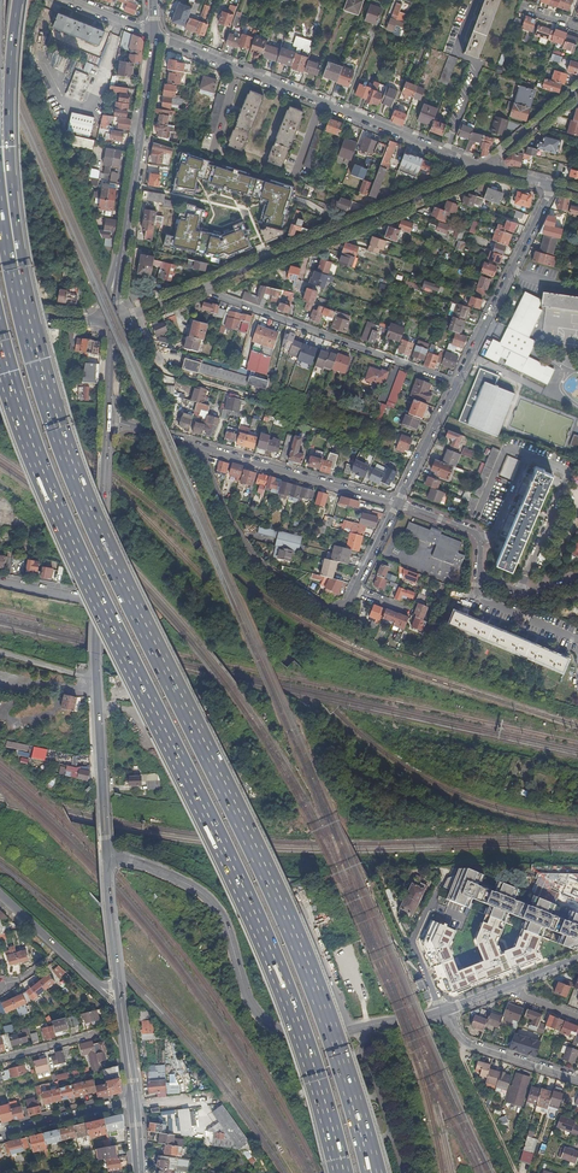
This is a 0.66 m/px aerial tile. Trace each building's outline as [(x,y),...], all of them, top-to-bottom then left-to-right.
[(138,2),(133,0),(132,0),(129,0),(127,4),(125,11),(134,14),(137,5),(138,2)] [(361,0),(348,0),(345,9),(358,14),(363,1),(361,0)] [(466,51),(464,51),(463,53),(465,53),(478,58),(500,0),(485,0),(466,51)] [(558,7),(569,10),(572,0),(560,0),(558,7)] [(184,31),(185,29),(189,17),(191,12),(195,2),(193,1),(192,3),(189,2),(188,6),(180,4),(176,16),(173,22),(177,23),(175,28),(184,31)] [(199,4),(195,2),(191,12),(196,14),(199,4)] [(397,3),(391,18),(399,20),(404,6),(397,3)] [(382,9),(371,5),(365,20),(376,24),(382,9)] [(219,22),(230,26),(234,15),(231,15),(222,11),(219,22)] [(105,31),(59,13),(53,27),(99,45),(105,31)] [(185,29),(195,32),(199,21),(189,17),(185,29)] [(521,19),(516,17),(513,26),(518,28),(521,19)] [(532,33),(537,20),(526,17),(523,28),(531,31),(531,33),(532,33)] [(403,25),(404,22),(399,20),(391,18),(387,29),(389,30),(389,31),(399,34),(402,27),(395,24),(395,22),(403,25)] [(199,21),(195,32),(204,35),(208,24),(199,21)] [(551,40),(554,32),(550,30),(551,29),(539,25),(536,35),(551,40)] [(565,41),(567,35),(568,34),(556,30),(552,41),(564,44),(565,41)] [(141,37),(124,31),(119,48),(122,49),(131,50),(129,62),(134,63),(140,63),(143,41),(141,37)] [(226,44),(237,47),(238,45),(239,40),(241,34),(235,32),(233,37),(233,36),(234,33),(230,31),(226,44)] [(239,40),(238,45),(249,49),(253,38),(241,34),(239,40)] [(255,37),(250,52),(255,54),(254,56),(255,57),(257,58),(258,57),(259,55),(263,56),(266,45),(267,42),(255,37)] [(572,52),(574,53),(577,45),(577,44),(565,41),(564,44),(563,48),(567,49),(572,51),(572,52)] [(263,56),(277,61),(281,50),(266,45),(263,56)] [(277,61),(291,65),(295,53),(282,48),(281,50),(277,61)] [(296,53),(291,67),(292,67),(297,69),(297,68),(304,70),(308,58),(296,53)] [(560,56),(554,54),(552,59),(561,62),(563,57),(560,56)] [(458,58),(450,55),(442,76),(449,79),(458,58)] [(309,72),(317,75),(321,63),(308,59),(309,58),(308,58),(304,70),(303,71),(304,71),(303,73),(308,75),(309,72)] [(170,69),(183,71),(185,63),(176,62),(176,60),(170,59),(168,69),(170,69)] [(577,71),(577,62),(571,60),(568,71),(577,74),(577,71)] [(132,77),(134,63),(129,62),(120,61),(118,74),(132,77)] [(87,62),(84,71),(91,73),(94,65),(87,62)] [(338,80),(343,67),(328,62),(323,75),(338,80)] [(354,71),(343,67),(338,80),(337,82),(348,86),(354,71)] [(183,76),(183,71),(170,69),(168,82),(180,84),(181,76),(183,76)] [(76,70),(66,93),(69,94),(68,97),(81,102),(88,85),(85,84),(87,80),(89,76),(76,70)] [(562,83),(564,84),(568,74),(555,70),(552,80),(562,83)] [(120,76),(113,75),(110,85),(118,86),(120,76)] [(214,92),(217,80),(204,76),(201,88),(214,92)] [(536,87),(551,91),(552,90),(559,92),(562,83),(552,80),(540,76),(536,87)] [(413,97),(418,85),(406,81),(402,93),(406,94),(404,97),(408,99),(410,96),(413,97)] [(413,97),(420,100),(424,88),(421,87),(423,83),(419,81),(418,85),(413,97)] [(356,94),(368,99),(371,89),(372,88),(360,83),(356,94)] [(165,84),(164,96),(172,97),(173,97),(174,97),(177,98),(180,98),(180,96),(175,95),(176,89),(176,88),(176,85),(165,84)] [(127,94),(128,88),(118,86),(110,85),(109,91),(121,93),(119,100),(129,101),(130,95),(127,94)] [(530,107),(531,108),(531,107),(535,90),(520,86),(515,102),(514,102),(514,103),(530,107)] [(383,98),(381,102),(392,106),(398,91),(387,87),(384,95),(383,98)] [(382,97),(383,98),(384,95),(382,93),(382,94),(377,92),(377,91),(371,89),(368,99),(367,101),(373,103),(373,102),(378,104),(380,99),(381,100),(382,97)] [(262,99),(263,95),(250,90),(248,93),(236,121),(237,122),(234,129),(233,129),(229,141),(228,145),(241,150),(243,147),(244,147),(248,135),(247,135),(251,127),(263,99),(262,99)] [(226,95),(218,92),(206,131),(214,133),(226,95)] [(172,97),(164,96),(163,101),(162,103),(162,108),(170,109),(172,100),(172,97)] [(127,116),(129,103),(117,101),(116,104),(116,106),(115,114),(127,116)] [(530,107),(514,103),(509,101),(507,109),(512,110),(510,115),(511,116),(525,120),(526,120),(530,107)] [(418,120),(432,125),(434,120),(438,109),(424,103),(418,120)] [(302,115),(303,111),(290,106),(288,110),(287,109),(276,137),(277,138),(274,145),(273,145),(268,157),(269,157),(267,161),(281,166),(282,163),(283,163),(288,151),(287,151),(290,143),(291,144),(302,115)] [(174,111),(156,108),(155,113),(160,114),(158,122),(168,124),(169,116),(172,116),(172,114),(175,114),(176,111),(174,111)] [(391,120),(402,125),(407,114),(395,109),(391,120)] [(90,135),(94,117),(72,112),(68,130),(90,135)] [(109,115),(103,114),(100,128),(106,128),(108,120),(109,115)] [(508,126),(510,120),(496,116),(491,132),(502,135),(504,128),(505,125),(508,126)] [(130,130),(132,119),(120,117),(118,128),(130,130)] [(343,123),(329,118),(325,130),(339,135),(343,123)] [(574,120),(570,119),(568,124),(570,124),(567,132),(577,136),(577,121),(574,120)] [(432,125),(430,129),(443,134),(447,125),(434,120),(432,125)] [(461,135),(470,139),(473,132),(475,126),(469,123),(468,126),(461,124),(457,134),(461,135)] [(157,136),(166,137),(167,131),(168,126),(157,124),(156,130),(158,131),(157,136)] [(447,125),(443,134),(449,137),(452,127),(447,125)] [(122,141),(124,131),(112,129),(111,134),(107,133),(106,138),(110,139),(122,141)] [(304,166),(311,168),(321,140),(323,135),(324,131),(317,129),(304,166)] [(470,139),(466,151),(469,152),(473,141),(474,142),(476,141),(483,143),(481,147),(483,148),(481,156),(487,155),(490,144),(492,144),(493,139),(488,137),(488,136),(473,132),(470,139)] [(95,140),(74,135),(73,144),(93,149),(95,140)] [(536,148),(541,150),(557,153),(560,139),(544,135),(543,142),(538,141),(536,148)] [(374,153),(378,142),(365,137),(362,143),(362,145),(360,149),(373,154),(374,153)] [(351,160),(357,143),(344,139),(338,155),(351,160)] [(396,143),(390,140),(380,166),(386,169),(388,169),(389,167),(391,162),(389,161),(396,143)] [(174,148),(154,142),(152,156),(154,157),(153,162),(161,163),(163,152),(167,153),(167,152),(173,153),(174,148)] [(386,145),(378,142),(374,153),(376,154),(378,154),(382,156),(386,145)] [(515,151),(531,155),(540,158),(541,150),(536,148),(528,146),(527,150),(525,150),(525,149),(520,147),(519,149),(517,149),(515,151)] [(108,148),(105,173),(111,174),(112,171),(110,171),(111,165),(112,165),(115,149),(108,148)] [(111,174),(110,180),(116,181),(117,174),(114,171),(115,165),(119,166),(121,150),(115,149),(112,165),(111,165),(110,171),(112,171),(111,174)] [(423,159),(425,154),(419,151),(415,161),(421,164),(423,159)] [(506,164),(520,168),(523,157),(525,158),(530,159),(531,155),(515,151),(505,159),(506,164)] [(433,164),(423,159),(421,164),(419,170),(428,174),(430,173),(433,164)] [(366,179),(371,167),(357,161),(352,173),(366,179)] [(386,169),(380,166),(369,195),(375,198),(386,169)] [(577,178),(577,169),(572,167),(570,176),(577,178)] [(99,172),(98,178),(110,180),(111,174),(105,173),(99,172)] [(151,174),(149,185),(159,187),(160,175),(151,174)] [(306,184),(306,183),(298,180),(294,189),(303,192),(306,184)] [(363,180),(359,191),(366,194),(368,190),(369,188),(371,183),(363,180)] [(102,187),(101,198),(108,199),(109,187),(108,187),(108,188),(106,188),(102,187)] [(108,199),(114,200),(116,189),(112,189),(111,189),(111,187),(109,187),(108,199)] [(488,187),(484,198),(499,204),(504,193),(488,187)] [(144,191),(143,199),(164,202),(163,206),(172,207),(173,201),(165,199),(165,194),(144,191)] [(529,206),(531,195),(518,192),(515,203),(529,206)] [(464,195),(462,203),(472,207),(473,203),(481,206),(483,198),(470,193),(469,197),(464,195)] [(570,199),(560,196),(557,208),(567,210),(570,199)] [(108,199),(101,198),(99,208),(103,209),(104,209),(104,211),(106,211),(106,209),(108,199)] [(333,206),(344,210),(345,206),(347,207),(349,201),(341,198),(339,202),(335,201),(333,206)] [(113,210),(114,200),(108,199),(106,209),(113,210)] [(444,210),(450,212),(455,214),(458,204),(447,201),(444,210)] [(183,248),(227,256),(259,244),(252,243),(244,221),(235,225),(234,231),(227,234),(204,229),(202,226),(206,207),(193,205),(190,206),(189,211),(179,210),(175,234),(166,233),(164,246),(180,249),(183,248)] [(577,214),(577,207),(571,205),(570,212),(577,214)] [(444,210),(435,207),(432,215),(447,220),(450,212),(444,210)] [(146,209),(144,219),(155,221),(156,216),(156,211),(146,209)] [(524,213),(516,210),(513,216),(522,219),(524,213)] [(283,229),(289,231),(293,219),(295,214),(294,214),(285,212),(281,229),(283,229)] [(99,230),(102,236),(107,237),(110,238),(111,231),(115,232),(117,220),(106,218),(104,230),(99,230)] [(288,234),(293,236),(294,235),(296,230),(297,230),(303,232),(308,229),(301,227),(304,220),(298,218),(297,221),(296,220),(293,219),(289,231),(288,234)] [(155,221),(144,219),(143,229),(147,230),(145,239),(152,240),(154,224),(155,221)] [(398,229),(400,230),(410,233),(411,229),(412,229),(413,228),(411,228),(413,223),(402,219),(398,229)] [(516,223),(507,219),(505,226),(498,224),(496,228),(504,231),(505,228),(513,231),(516,223)] [(436,226),(434,230),(446,234),(448,229),(449,227),(450,228),(451,228),(452,226),(440,222),(438,226),(436,226)] [(281,229),(266,225),(265,228),(262,229),(261,228),(260,228),(261,229),(260,229),(265,240),(283,233),(283,229),(281,229)] [(398,229),(389,226),(387,231),(385,231),(384,236),(385,236),(385,237),(396,241),(400,230),(398,229)] [(507,245),(512,234),(504,231),(496,228),(492,240),(507,245)] [(446,234),(434,230),(433,235),(444,239),(446,234)] [(557,237),(544,234),(541,245),(542,246),(541,250),(554,254),(557,237)] [(381,238),(374,236),(373,241),(371,241),(368,249),(378,253),(379,249),(383,250),(386,240),(383,239),(381,238)] [(455,249),(463,251),(466,242),(459,240),(455,249)] [(346,242),(343,253),(355,257),(358,246),(346,242)] [(493,251),(503,254),(505,246),(496,243),(493,251)] [(500,263),(503,254),(493,251),(491,250),(488,259),(500,263)] [(536,251),(533,260),(553,267),(556,257),(536,251)] [(355,257),(343,253),(339,262),(352,267),(355,257)] [(138,273),(151,275),(153,265),(154,259),(154,256),(141,254),(138,273)] [(321,258),(317,271),(328,275),(332,262),(321,258)] [(154,259),(153,265),(161,267),(158,278),(164,280),(164,279),(171,281),(174,268),(182,270),(183,266),(154,259)] [(186,267),(200,271),(201,269),(205,270),(206,263),(188,259),(186,267)] [(483,265),(483,267),(481,272),(493,276),(496,266),(484,262),(483,265)] [(293,284),(296,285),(300,268),(291,266),(290,271),(289,273),(288,278),(294,280),(293,284)] [(317,271),(315,271),(311,284),(324,288),(327,281),(331,282),(333,276),(328,275),(317,271)] [(475,296),(483,299),(486,289),(487,290),(490,279),(485,277),(481,276),(478,287),(475,296)] [(438,291),(440,285),(434,283),(434,284),(425,281),(422,289),(424,289),(425,288),(425,287),(430,288),(438,291)] [(260,306),(262,299),(265,292),(267,286),(261,285),(257,296),(256,298),(251,296),(252,294),(245,291),(242,299),(260,306)] [(280,296),(281,290),(267,286),(265,292),(272,294),(272,296),(274,297),(276,297),(277,295),(280,296)] [(307,301),(313,303),(317,291),(307,287),(303,300),(307,301)] [(60,302),(78,305),(80,292),(61,290),(60,302)] [(540,298),(525,292),(501,342),(493,340),(485,357),(547,385),(554,371),(530,357),(536,341),(529,338),(544,312),(540,309),(542,306),(540,298)] [(543,292),(542,306),(577,310),(577,297),(543,292)] [(290,306),(291,306),(293,297),(289,296),(287,303),(285,302),(285,304),(280,302),(278,308),(288,312),(290,306)] [(479,309),(483,299),(475,296),(472,296),(469,305),(479,309)] [(323,299),(321,306),(327,308),(330,301),(323,299)] [(305,308),(310,310),(313,303),(307,301),(305,308)] [(212,306),(204,303),(202,309),(214,313),(213,315),(216,315),(224,317),(226,313),(226,311),(219,308),(219,306),(213,304),(212,306)] [(453,316),(465,320),(469,307),(457,303),(452,316),(453,316)] [(323,313),(333,317),(334,315),(335,312),(335,311),(327,308),(321,306),(319,305),(317,310),(313,309),(310,318),(314,319),(315,318),(320,320),(323,313)] [(193,320),(188,310),(186,311),(190,321),(188,332),(191,333),(194,321),(193,320)] [(240,321),(242,315),(229,312),(229,313),(226,313),(224,317),(221,326),(224,327),(238,330),(240,321)] [(335,312),(334,315),(336,316),(348,321),(350,317),(335,312)] [(247,333),(251,317),(242,315),(240,321),(243,322),(240,331),(247,333)] [(348,321),(336,316),(333,326),(345,331),(348,321)] [(456,332),(460,333),(465,320),(453,316),(449,329),(453,331),(456,332)] [(208,324),(194,321),(191,333),(190,337),(201,340),(204,341),(208,324)] [(159,324),(153,326),(157,336),(168,332),(164,322),(159,324)] [(374,324),(368,322),(365,331),(362,339),(368,341),(371,333),(372,330),(374,324)] [(385,338),(386,336),(388,329),(379,326),(374,324),(372,330),(378,332),(377,335),(378,335),(385,338)] [(386,336),(400,341),(404,329),(390,324),(389,326),(388,329),(386,336)] [(255,342),(248,370),(251,371),(265,375),(271,348),(272,349),(278,333),(258,326),(252,341),(255,342)] [(377,338),(378,335),(377,335),(378,332),(372,330),(371,333),(368,341),(374,343),(376,338),(377,338)] [(455,351),(457,346),(462,348),(467,336),(456,332),(453,331),(453,333),(456,334),(452,344),(449,343),(447,348),(449,349),(453,350),(455,351)] [(289,335),(285,333),(284,337),(282,345),(282,347),(290,350),(289,354),(298,357),(299,355),(303,344),(293,341),(296,335),(290,333),(289,335)] [(321,349),(324,341),(307,335),(303,343),(321,349)] [(201,340),(190,337),(186,336),(185,342),(186,342),(184,349),(197,352),(201,340)] [(100,354),(101,339),(77,338),(76,352),(100,354)] [(410,355),(413,345),(412,343),(410,342),(411,340),(409,339),(408,341),(404,340),(402,340),(398,350),(410,355)] [(424,360),(429,344),(418,340),(413,356),(424,360)] [(320,351),(321,349),(303,343),(303,344),(299,355),(311,359),(317,361),(320,351)] [(442,363),(442,364),(454,368),(458,356),(453,354),(447,352),(449,349),(447,348),(445,354),(442,363)] [(332,369),(337,356),(329,353),(329,354),(325,353),(320,351),(317,361),(315,366),(323,369),(324,367),(332,370),(332,369)] [(428,352),(424,364),(434,368),(437,361),(439,356),(428,352)] [(437,361),(442,363),(445,354),(440,352),(439,356),(437,361)] [(350,359),(338,354),(337,356),(332,369),(345,373),(350,359)] [(311,359),(299,355),(298,357),(296,364),(307,369),(311,359)] [(182,369),(246,388),(247,384),(249,377),(185,359),(182,369)] [(85,382),(99,383),(100,363),(86,362),(85,382)] [(480,367),(461,415),(499,430),(514,392),(498,386),(498,384),(496,383),(499,375),(480,367)] [(383,387),(388,372),(382,371),(382,372),(370,368),(365,381),(383,387)] [(399,394),(407,374),(399,371),(386,406),(394,409),(399,394)] [(249,377),(247,384),(266,389),(268,381),(249,376),(249,377)] [(429,394),(432,386),(417,380),(412,395),(428,401),(431,395),(429,394)] [(166,385),(173,395),(174,395),(175,386),(166,385)] [(90,400),(91,386),(78,386),(77,400),(90,400)] [(207,401),(208,399),(204,397),(206,391),(196,388),(192,401),(197,402),(206,405),(207,401)] [(243,413),(245,405),(240,404),(241,400),(238,399),(238,397),(239,398),(240,396),(235,395),(235,397),(235,398),(232,411),(243,413)] [(220,408),(223,409),(232,411),(235,398),(228,397),(227,405),(222,403),(220,408)] [(420,419),(422,419),(427,405),(414,400),(409,414),(420,419)] [(207,416),(208,414),(210,406),(206,405),(197,402),(195,410),(202,412),(201,415),(207,416)] [(377,417),(381,419),(386,406),(382,404),(377,417)] [(226,414),(235,416),(240,417),(242,417),(243,413),(232,411),(223,409),(221,415),(226,416),(226,414)] [(185,432),(189,433),(192,420),(187,419),(188,415),(184,413),(183,417),(179,416),(178,420),(181,421),(180,426),(186,428),(185,432)] [(415,432),(420,419),(409,414),(406,413),(401,426),(415,432)] [(206,420),(202,434),(213,437),(215,429),(217,429),(220,419),(219,417),(208,414),(207,416),(206,420)] [(499,430),(461,415),(459,421),(497,436),(499,430)] [(236,420),(234,428),(238,430),(239,427),(240,423),(242,417),(240,417),(239,420),(236,420)] [(274,424),(284,427),(285,421),(275,418),(274,424)] [(193,432),(202,435),(202,434),(206,420),(203,419),(202,424),(196,422),(193,432)] [(228,427),(224,441),(235,444),(237,434),(238,430),(234,428),(228,427)] [(238,430),(237,434),(239,435),(240,433),(248,436),(249,432),(247,431),(248,429),(242,427),(239,427),(238,430)] [(411,439),(412,435),(399,430),(397,434),(402,435),(411,439)] [(462,435),(449,430),(446,436),(452,438),(453,440),(451,445),(457,447),(462,435)] [(237,444),(245,447),(248,436),(240,433),(239,435),(237,444)] [(394,443),(398,445),(402,435),(397,434),(394,443)] [(285,442),(281,456),(289,459),(295,437),(287,435),(285,442)] [(412,439),(411,439),(402,435),(398,445),(396,449),(403,452),(404,450),(407,451),(412,439)] [(248,436),(245,447),(254,449),(257,438),(256,438),(248,436)] [(289,459),(289,460),(294,461),(300,463),(301,464),(304,455),(300,454),(301,452),(298,452),(302,439),(295,437),(289,459)] [(258,448),(266,450),(269,439),(264,438),(263,442),(260,441),(258,448)] [(269,439),(266,450),(272,452),(274,452),(278,452),(280,444),(278,444),(279,440),(273,439),(272,439),(272,441),(271,440),(271,439),(269,438),(269,439)] [(461,454),(471,458),(473,452),(464,448),(461,454)] [(460,454),(447,449),(443,462),(455,466),(460,454)] [(323,460),(320,471),(329,473),(330,469),(334,470),(338,456),(330,453),(328,462),(323,460)] [(521,461),(507,455),(499,474),(513,480),(521,461)] [(308,466),(319,469),(322,457),(317,456),(316,458),(311,457),(309,456),(308,461),(309,461),(308,466)] [(463,473),(464,470),(455,466),(443,462),(441,461),(435,459),(431,470),(434,472),(436,473),(436,474),(447,478),(451,468),(455,469),(455,470),(463,473)] [(370,468),(356,460),(353,466),(354,466),(351,473),(364,479),(370,468)] [(226,473),(229,464),(220,461),(217,472),(218,472),(219,471),(226,473)] [(480,476),(485,464),(482,462),(477,475),(480,476)] [(240,479),(244,466),(233,463),(231,469),(231,471),(230,474),(238,476),(237,478),(240,479)] [(351,473),(354,466),(353,466),(347,464),(344,473),(351,475),(351,473)] [(384,474),(380,482),(389,487),(391,482),(392,483),(397,472),(387,468),(384,474)] [(542,470),(537,468),(496,563),(512,570),(553,475),(544,471),(545,470),(543,469),(542,470)] [(384,474),(374,469),(368,480),(379,485),(380,482),(384,474)] [(253,486),(256,473),(244,470),(241,482),(253,486)] [(263,497),(269,477),(264,475),(263,476),(259,475),(256,485),(258,485),(258,484),(260,484),(258,492),(261,493),(261,496),(263,497)] [(437,488),(440,480),(428,476),(425,483),(437,488)] [(276,493),(279,481),(275,480),(275,479),(269,477),(267,487),(272,489),(271,492),(276,493)] [(290,496),(293,485),(281,482),(278,493),(290,496)] [(299,497),(302,487),(293,485),(290,496),(298,498),(299,497)] [(440,502),(445,492),(432,487),(428,497),(440,502)] [(298,498),(297,503),(301,504),(302,499),(301,499),(302,498),(311,501),(314,491),(303,488),(300,497),(299,497),(298,498)] [(461,497),(467,500),(471,491),(465,489),(461,497)] [(324,507),(327,495),(319,493),(316,504),(324,507)] [(340,503),(347,505),(349,506),(349,507),(351,508),(351,506),(358,508),(359,502),(341,497),(340,503)] [(366,526),(370,527),(371,526),(375,527),(378,518),(363,514),(360,524),(361,525),(366,526)] [(361,525),(360,524),(345,520),(343,524),(343,527),(342,529),(347,531),(347,529),(349,530),(350,528),(347,528),(348,527),(359,530),(361,525)] [(278,539),(279,531),(268,528),(246,522),(244,530),(264,535),(264,534),(273,536),(273,538),(278,539)] [(432,556),(457,566),(461,555),(458,553),(462,543),(440,534),(430,530),(411,523),(406,534),(436,545),(432,556)] [(351,533),(358,535),(359,530),(348,527),(347,528),(350,528),(349,530),(349,532),(351,533)] [(298,552),(300,544),(302,537),(288,533),(279,531),(278,539),(276,546),(293,551),(298,552)] [(351,550),(359,552),(363,536),(358,535),(351,533),(347,548),(351,550)] [(276,546),(272,545),(269,556),(290,562),(293,551),(276,546)] [(333,553),(349,557),(351,550),(347,548),(335,546),(333,553)] [(572,552),(568,562),(572,564),(577,554),(572,552)] [(337,562),(347,564),(349,557),(333,553),(331,560),(337,562)] [(10,569),(12,558),(0,556),(0,568),(10,569)] [(330,578),(332,578),(337,562),(331,560),(326,559),(321,576),(325,577),(330,578)] [(26,573),(40,575),(41,572),(37,571),(39,562),(28,561),(26,573)] [(389,567),(382,564),(377,576),(384,579),(389,567)] [(415,582),(419,574),(399,566),(399,573),(403,573),(403,577),(415,582)] [(41,578),(48,579),(48,578),(51,578),(52,572),(49,572),(49,569),(43,567),(41,578)] [(325,588),(330,578),(325,577),(324,580),(323,580),(321,585),(325,588)] [(382,589),(385,582),(386,580),(377,577),(373,586),(382,589)] [(341,586),(343,581),(332,578),(330,578),(325,588),(326,588),(333,592),(338,594),(338,593),(342,595),(345,588),(341,586)] [(399,585),(398,588),(394,598),(399,600),(401,595),(412,599),(414,593),(406,590),(406,591),(403,590),(404,587),(399,585)] [(413,616),(422,620),(427,608),(422,605),(426,595),(421,593),(419,592),(415,603),(418,604),(413,616)] [(372,622),(368,630),(376,633),(385,609),(374,604),(372,610),(370,609),(370,611),(371,612),(369,617),(375,620),(374,622),(372,622)] [(398,614),(386,609),(383,618),(394,623),(393,626),(401,629),(399,634),(402,635),(409,618),(398,614)] [(454,612),(449,625),(563,673),(569,660),(454,612)] [(411,627),(422,631),(424,625),(422,624),(424,620),(422,620),(413,616),(411,615),(410,619),(414,621),(411,627)] [(422,631),(428,634),(432,624),(424,620),(422,624),(424,625),(422,631)] [(74,712),(77,697),(65,694),(62,709),(74,712)] [(28,750),(29,745),(4,740),(3,746),(8,747),(7,750),(12,751),(13,747),(28,750)] [(33,758),(47,760),(48,749),(34,747),(33,758)] [(51,750),(50,759),(62,761),(63,752),(51,750)] [(28,765),(30,759),(22,757),(21,764),(28,765)] [(66,775),(88,780),(90,771),(80,769),(80,768),(78,767),(68,765),(66,775)] [(148,781),(149,789),(162,789),(161,781),(159,774),(142,774),(142,776),(142,781),(148,781)] [(59,779),(54,776),(49,783),(48,783),(46,786),(52,789),(59,779)] [(142,781),(142,776),(130,777),(131,781),(126,781),(126,785),(131,785),(131,786),(143,786),(142,781)] [(462,870),(448,901),(440,896),(429,917),(418,942),(437,990),(449,996),(541,962),(537,950),(540,939),(541,937),(569,950),(577,947),(577,914),(576,913),(570,910),(566,920),(550,914),(554,904),(533,895),(530,905),(513,900),(517,890),(495,883),(491,892),(477,886),(482,876),(462,870)] [(538,873),(533,884),(577,901),(577,873),(538,873)] [(436,885),(437,881),(431,878),(425,877),(422,883),(427,885),(429,882),(436,885)] [(418,887),(413,884),(412,884),(400,908),(398,913),(396,917),(408,924),(412,915),(413,915),(425,890),(418,887)] [(390,896),(386,897),(384,897),(387,907),(389,906),(393,905),(390,896)] [(27,951),(17,953),(20,963),(30,960),(27,951)] [(17,953),(7,956),(9,966),(20,963),(17,953)] [(61,979),(65,974),(57,966),(51,971),(61,979)] [(49,974),(40,981),(47,989),(51,986),(55,982),(49,974)] [(425,999),(427,996),(418,977),(411,979),(417,992),(418,992),(422,1001),(423,1000),(425,999)] [(576,984),(574,984),(564,979),(562,983),(570,986),(574,988),(575,988),(576,984)] [(47,989),(40,981),(36,985),(33,987),(27,992),(33,1000),(33,1001),(47,989)] [(562,983),(559,982),(555,992),(566,997),(570,986),(562,983)] [(27,992),(22,994),(22,993),(19,994),(20,995),(12,999),(17,1008),(27,1004),(33,1000),(27,992)] [(17,1008),(12,999),(2,1004),(6,1013),(17,1008)] [(523,1009),(508,1003),(503,1015),(519,1021),(523,1009)] [(99,1020),(96,1010),(81,1014),(82,1019),(84,1018),(85,1024),(99,1020)] [(539,1023),(542,1015),(528,1010),(525,1016),(534,1019),(531,1025),(537,1027),(539,1023)] [(484,1018),(476,1015),(475,1015),(471,1025),(478,1028),(478,1030),(483,1031),(484,1028),(486,1023),(499,1027),(503,1016),(490,1012),(489,1014),(486,1013),(484,1018)] [(69,1029),(80,1026),(77,1015),(69,1017),(66,1018),(69,1029)] [(546,1025),(539,1023),(537,1027),(536,1031),(544,1033),(546,1028),(559,1033),(564,1021),(550,1015),(546,1025)] [(55,1033),(69,1030),(66,1018),(52,1022),(53,1026),(55,1033)] [(566,1018),(561,1032),(569,1035),(571,1032),(571,1030),(576,1032),(577,1032),(573,1044),(577,1045),(577,1042),(577,1026),(566,1022),(567,1019),(566,1018)] [(45,1040),(56,1037),(56,1036),(55,1033),(53,1026),(49,1028),(47,1023),(41,1025),(42,1027),(45,1040)] [(31,1035),(33,1043),(39,1042),(37,1033),(31,1035)] [(0,1052),(5,1050),(4,1048),(8,1047),(6,1037),(5,1034),(0,1036),(0,1050),(0,1052)] [(9,1036),(12,1046),(19,1044),(21,1043),(28,1041),(27,1037),(19,1039),(17,1034),(9,1036)] [(509,1048),(536,1057),(541,1042),(514,1034),(509,1048)] [(93,1042),(92,1042),(80,1045),(83,1056),(89,1054),(94,1072),(100,1070),(95,1051),(93,1042)] [(97,1055),(99,1062),(102,1061),(107,1060),(105,1052),(107,1052),(104,1042),(94,1045),(97,1055)] [(68,1047),(63,1048),(67,1060),(71,1059),(68,1047)] [(577,1051),(567,1047),(562,1061),(574,1064),(577,1051)] [(54,1050),(50,1051),(54,1065),(57,1064),(58,1068),(66,1066),(63,1051),(56,1053),(57,1056),(55,1057),(54,1050)] [(35,1066),(37,1074),(50,1070),(47,1058),(34,1062),(35,1066)] [(486,1077),(489,1067),(490,1065),(477,1061),(475,1068),(481,1070),(479,1075),(486,1077)] [(2,1076),(4,1081),(12,1079),(27,1075),(25,1066),(4,1071),(5,1075),(2,1076)] [(107,1084),(110,1096),(120,1093),(121,1091),(120,1079),(110,1081),(108,1073),(119,1070),(118,1066),(115,1067),(104,1070),(103,1070),(107,1084)] [(496,1086),(499,1073),(493,1071),(494,1068),(489,1067),(486,1077),(485,1082),(496,1086)] [(110,1081),(120,1079),(119,1070),(108,1073),(110,1081)] [(505,1072),(500,1071),(499,1073),(496,1086),(494,1090),(506,1094),(511,1077),(504,1075),(505,1072)] [(193,1074),(198,1081),(202,1078),(197,1072),(193,1074)] [(57,1076),(58,1081),(60,1081),(71,1078),(69,1073),(57,1076)] [(530,1077),(516,1073),(512,1086),(510,1085),(505,1101),(521,1106),(530,1077)] [(85,1082),(88,1094),(97,1092),(95,1084),(94,1080),(88,1082),(85,1074),(83,1075),(85,1082)] [(73,1085),(76,1097),(88,1094),(85,1082),(75,1085),(73,1077),(71,1078),(73,1085)] [(158,1093),(158,1098),(167,1097),(166,1090),(166,1085),(166,1080),(159,1081),(159,1079),(157,1079),(157,1081),(154,1081),(154,1078),(149,1079),(149,1082),(148,1082),(149,1094),(158,1093)] [(51,1091),(54,1103),(63,1100),(60,1088),(58,1081),(56,1082),(58,1089),(51,1091)] [(60,1088),(63,1100),(76,1097),(73,1085),(62,1088),(60,1081),(58,1081),(60,1088)] [(43,1094),(46,1105),(54,1103),(51,1091),(49,1083),(47,1084),(49,1091),(42,1093),(43,1094)] [(97,1092),(98,1099),(110,1096),(107,1084),(101,1086),(101,1085),(99,1085),(99,1086),(98,1087),(97,1083),(95,1084),(97,1092)] [(541,1090),(531,1086),(526,1101),(537,1104),(541,1090)] [(554,1088),(553,1092),(551,1098),(560,1101),(564,1091),(554,1088)] [(541,1089),(541,1090),(537,1104),(536,1105),(542,1107),(541,1111),(546,1113),(551,1098),(553,1092),(541,1089)] [(28,1107),(30,1116),(42,1113),(39,1100),(27,1103),(28,1107)] [(240,1150),(256,1151),(236,1123),(222,1105),(213,1112),(228,1134),(235,1143),(240,1150)] [(10,1106),(14,1120),(24,1117),(22,1107),(14,1109),(13,1106),(10,1106)] [(190,1112),(189,1109),(178,1110),(181,1131),(192,1130),(192,1126),(196,1125),(194,1112),(190,1112)] [(108,1132),(125,1128),(124,1114),(104,1119),(108,1132)] [(577,1131),(577,1126),(574,1124),(575,1121),(560,1116),(557,1127),(571,1132),(572,1129),(577,1131)] [(108,1134),(108,1132),(104,1119),(86,1123),(89,1136),(90,1140),(92,1140),(91,1138),(108,1134)] [(89,1136),(86,1123),(74,1126),(77,1137),(77,1140),(79,1140),(78,1137),(87,1135),(87,1137),(89,1136)] [(149,1131),(161,1133),(163,1125),(151,1123),(149,1131)] [(77,1137),(74,1126),(67,1128),(69,1139),(77,1137)] [(69,1139),(67,1128),(59,1130),(62,1141),(69,1139)] [(62,1141),(59,1130),(44,1133),(46,1144),(48,1144),(53,1143),(53,1144),(57,1144),(57,1142),(62,1141)] [(235,1143),(228,1134),(226,1135),(225,1134),(213,1132),(213,1136),(211,1146),(237,1150),(231,1142),(235,1143)] [(46,1144),(44,1133),(30,1137),(34,1152),(44,1150),(46,1159),(50,1158),(49,1156),(47,1148),(46,1144)] [(179,1146),(180,1146),(181,1141),(174,1140),(174,1135),(161,1133),(159,1143),(166,1144),(179,1146)] [(523,1150),(530,1152),(534,1138),(527,1136),(523,1150)] [(29,1147),(26,1138),(8,1142),(11,1154),(24,1151),(23,1148),(29,1147)] [(182,1153),(181,1153),(178,1152),(179,1146),(166,1144),(165,1154),(182,1156),(182,1153)] [(107,1159),(116,1158),(115,1151),(110,1151),(109,1146),(105,1147),(97,1149),(98,1161),(107,1159)] [(575,1163),(577,1156),(577,1151),(565,1146),(564,1149),(561,1148),(558,1157),(570,1161),(575,1163)] [(520,1159),(530,1163),(533,1153),(530,1152),(523,1150),(520,1159)] [(159,1156),(158,1168),(161,1168),(185,1171),(187,1172),(189,1160),(159,1156)] [(109,1172),(121,1170),(119,1157),(116,1158),(107,1159),(109,1172)]
